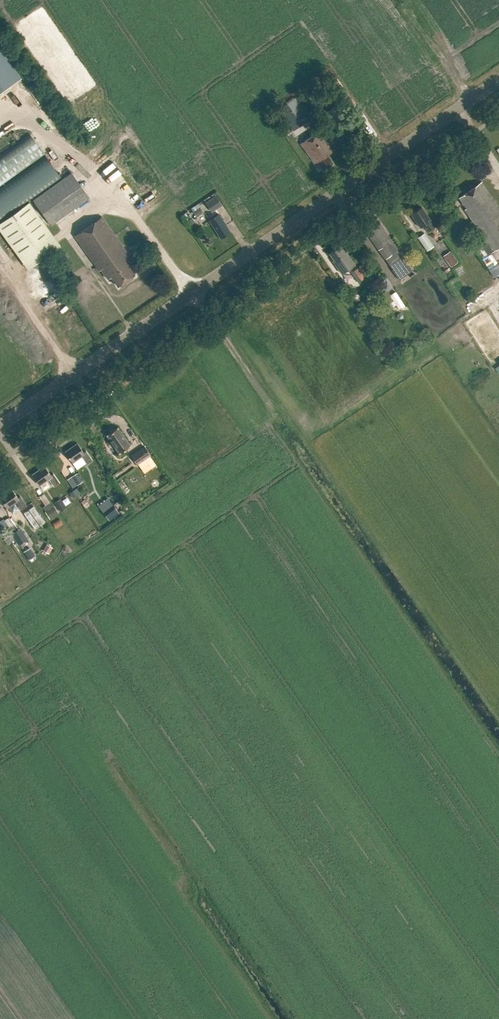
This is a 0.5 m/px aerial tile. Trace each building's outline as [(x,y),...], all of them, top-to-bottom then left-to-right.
[(21,79),(0,49),(0,93),(21,79)] [(297,94),(299,97),(280,110),(293,130),(306,122),(296,106),(303,102),(302,100),(308,96),(304,90),(297,94)] [(327,155),(334,150),(320,130),(301,144),(315,164),(318,162),(323,169),(333,162),(327,155)] [(62,179),(29,133),(0,154),(0,223),(30,202),(33,200),(51,225),(89,198),(71,173),(62,179)] [(465,209),(488,242),(493,250),(494,251),(498,247),(498,207),(482,182),(459,197),(467,208),(465,209)] [(204,201),(211,211),(221,204),(215,194),(204,201)] [(0,223),(0,230),(28,270),(61,246),(30,202),(0,223)] [(198,204),(191,209),(197,218),(204,213),(198,204)] [(424,225),(428,231),(435,227),(430,221),(431,220),(421,207),(411,214),(421,228),(424,225)] [(230,232),(219,214),(210,220),(221,238),(230,232)] [(99,271),(101,270),(108,279),(112,277),(119,287),(120,286),(122,286),(125,284),(125,282),(135,275),(130,268),(135,264),(102,216),(75,235),(99,271)] [(364,229),(377,247),(377,246),(379,249),(385,259),(392,254),(384,242),(389,238),(379,223),(376,225),(374,222),(364,229)] [(442,231),(448,229),(445,223),(439,226),(442,231)] [(424,233),(418,238),(427,251),(434,246),(424,233)] [(434,239),(438,246),(444,243),(439,236),(434,239)] [(388,246),(395,244),(392,238),(386,241),(388,246)] [(488,242),(479,248),(485,256),(493,250),(488,242)] [(333,261),(342,273),(355,264),(346,252),(345,252),(340,245),(329,253),(334,260),(333,261)] [(444,255),(451,266),(458,261),(451,250),(444,255)] [(404,261),(392,269),(399,278),(410,269),(404,261)] [(357,268),(351,272),(358,282),(364,277),(357,268)] [(454,276),(449,279),(456,289),(461,286),(454,276)] [(373,285),(380,295),(390,288),(384,278),(373,285)] [(473,297),(482,292),(480,288),(471,292),(473,297)] [(122,451),(124,453),(129,449),(128,447),(131,445),(118,427),(107,435),(119,453),(122,451)] [(92,460),(86,451),(84,452),(77,443),(65,452),(72,463),(82,456),(87,464),(92,460)] [(151,455),(144,446),(131,455),(138,464),(151,455)] [(32,474),(40,485),(49,479),(54,486),(59,483),(53,474),(51,475),(45,466),(32,474)] [(72,477),(77,486),(83,482),(77,473),(72,477)] [(12,489),(0,497),(0,498),(7,508),(16,502),(22,509),(27,506),(20,496),(18,498),(12,489)] [(50,503),(44,494),(39,497),(45,507),(50,503)] [(61,500),(56,503),(62,511),(66,508),(61,500)] [(112,506),(103,512),(109,520),(118,513),(112,506)] [(54,507),(46,513),(50,519),(59,514),(54,507)] [(0,524),(0,525),(5,533),(15,527),(9,518),(0,524)] [(59,519),(52,524),(55,528),(62,524),(59,519)] [(21,528),(11,534),(19,545),(28,539),(21,528)] [(46,545),(43,550),(48,553),(51,547),(46,545)] [(30,548),(24,551),(29,559),(35,556),(30,548)]
